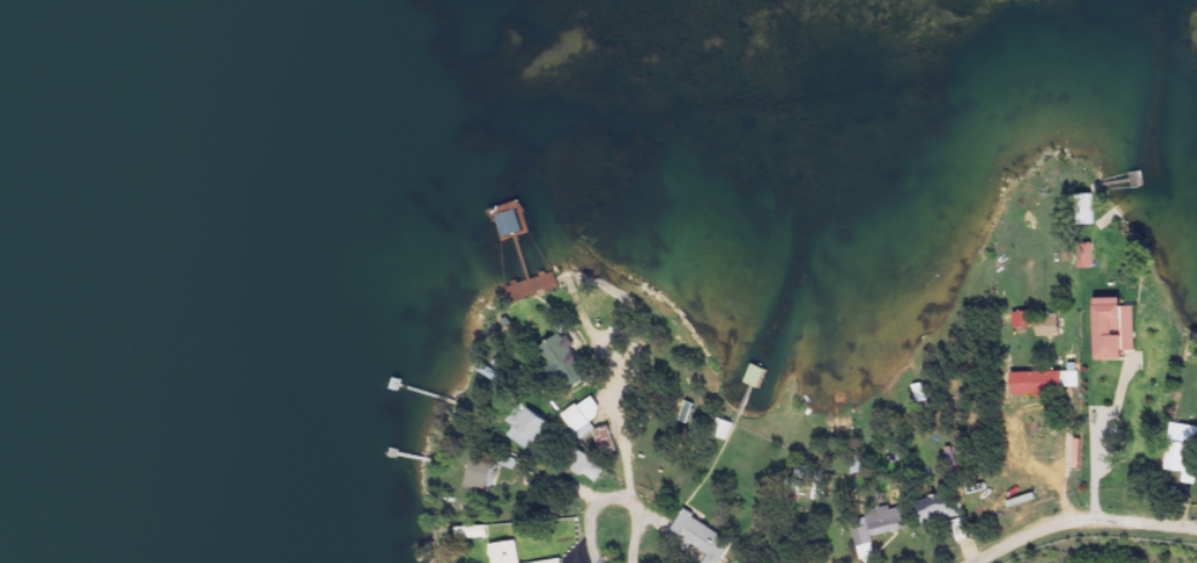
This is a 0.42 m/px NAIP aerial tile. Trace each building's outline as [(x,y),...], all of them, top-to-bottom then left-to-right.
[(1094,251),(1078,251),(1079,278),(1095,277),(1094,251)] [(1099,368),(1126,367),(1126,359),(1135,359),(1135,315),(1124,315),(1124,306),(1098,306),(1099,368)] [(1014,322),(1015,337),(1033,336),(1032,321),(1014,322)] [(1038,345),(1060,344),(1059,323),(1037,324),(1038,345)] [(539,357),(566,401),(591,385),(564,342),(539,357)] [(1013,381),(1014,404),(1063,402),(1062,380),(1013,381)] [(1064,396),(1079,396),(1078,380),(1063,380),(1064,396)] [(596,439),(591,431),(603,423),(591,405),(564,423),(580,449),(596,439)] [(508,429),(516,436),(509,444),(530,459),(551,432),(522,410),(508,429)] [(1183,481),(1181,492),(1192,493),(1196,462),(1196,435),(1170,431),(1163,478),(1183,481)] [(598,456),(613,454),(610,435),(595,438),(598,456)] [(606,479),(583,460),(572,474),(595,493),(606,479)] [(497,475),(476,471),(471,495),(492,500),(497,475)] [(918,510),(924,535),(958,526),(952,502),(918,510)] [(872,545),(910,537),(904,512),(866,520),(872,545)] [(707,562),(724,562),(732,549),(682,520),(668,544),(688,556),(689,552),(707,562)] [(870,535),(855,537),(858,562),(873,562),(870,535)] [(517,549),(491,553),(492,562),(520,562),(517,549)]
